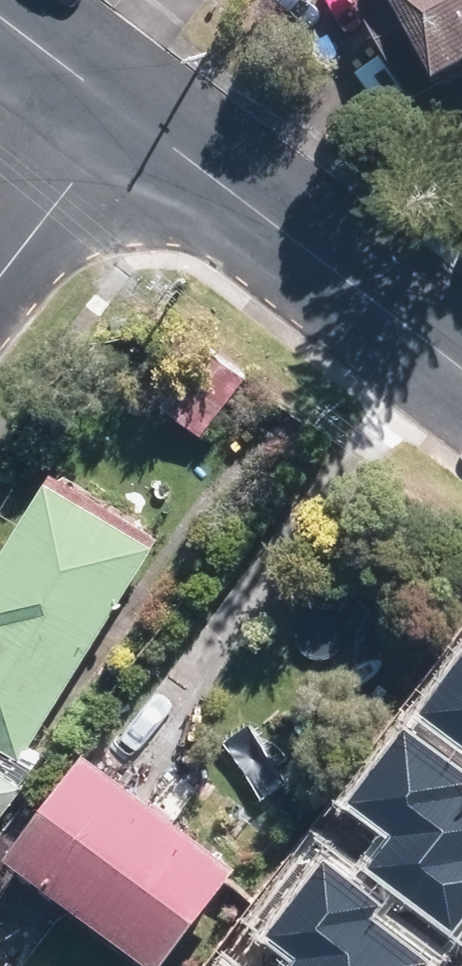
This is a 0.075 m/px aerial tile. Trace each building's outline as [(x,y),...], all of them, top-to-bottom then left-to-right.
[(437,69),(461,55),(461,0),(399,0),(437,69)] [(55,491),(0,578),(0,728),(20,741),(143,547),(55,491)] [(418,713),(461,746),(461,655),(418,713)] [(449,935),(461,919),(461,776),(402,730),(346,802),(391,836),(365,870),(449,935)] [(228,861),(92,756),(15,855),(151,960),(228,861)] [(0,772),(0,808),(17,786),(0,772)] [(429,961),(372,918),(382,905),(323,861),(268,935),(301,960),(297,965),(425,965),(429,961)]
